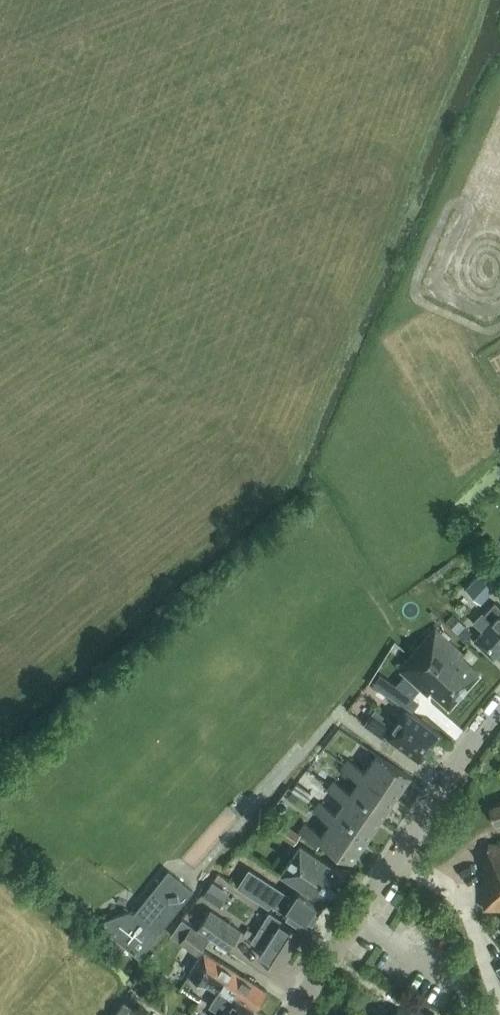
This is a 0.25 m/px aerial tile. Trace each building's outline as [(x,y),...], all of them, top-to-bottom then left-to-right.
[(481,603),(499,583),(499,579),(486,566),(465,588),(481,603)] [(499,650),(499,606),(496,602),(481,618),(479,616),(474,621),(484,630),(475,640),(494,657),(499,650)] [(450,708),(481,673),(462,656),(464,653),(436,627),(400,668),(428,694),(431,691),(450,708)] [(421,759),(440,732),(407,708),(396,723),(376,709),(365,724),(385,739),(388,735),(421,759)] [(343,767),(360,779),(362,775),(395,797),(410,775),(377,753),(365,770),(349,759),(343,767)] [(362,775),(360,779),(351,791),(334,780),(329,788),(345,800),(348,796),(381,818),(395,797),(362,775)] [(348,796),(345,800),(337,812),(320,801),(314,810),(331,821),(333,817),(367,840),(381,818),(348,796)] [(490,806),(496,823),(499,822),(499,802),(490,806)] [(352,861),(367,840),(333,817),(331,821),(322,833),(306,822),(300,831),(317,842),(320,839),(352,861)] [(289,849),(301,833),(284,821),(273,837),(289,849)] [(325,901),(344,872),(301,843),(281,873),(325,901)] [(499,908),(499,843),(488,843),(488,862),(485,861),(484,908),(499,908)] [(308,927),(324,902),(300,888),(293,898),(250,869),(239,886),(263,902),(266,898),(285,910),(284,911),(308,927)] [(158,933),(193,889),(169,870),(134,913),(130,910),(106,919),(101,924),(130,947),(148,925),(158,933)] [(203,895),(220,906),(230,892),(213,880),(203,895)] [(228,948),(241,930),(211,909),(198,927),(228,948)] [(280,969),(303,933),(270,911),(252,939),(264,947),(259,955),(280,969)] [(181,941),(192,925),(182,918),(171,933),(181,941)] [(197,953),(209,937),(192,925),(181,941),(197,953)] [(190,973),(218,991),(210,1004),(222,1012),(221,1014),(251,1014),(256,1007),(231,991),(232,988),(212,976),(221,961),(204,950),(190,973)] [(267,990),(221,961),(212,976),(232,988),(231,991),(256,1007),(267,990)] [(429,1006),(423,1014),(444,1014),(429,1006)]
